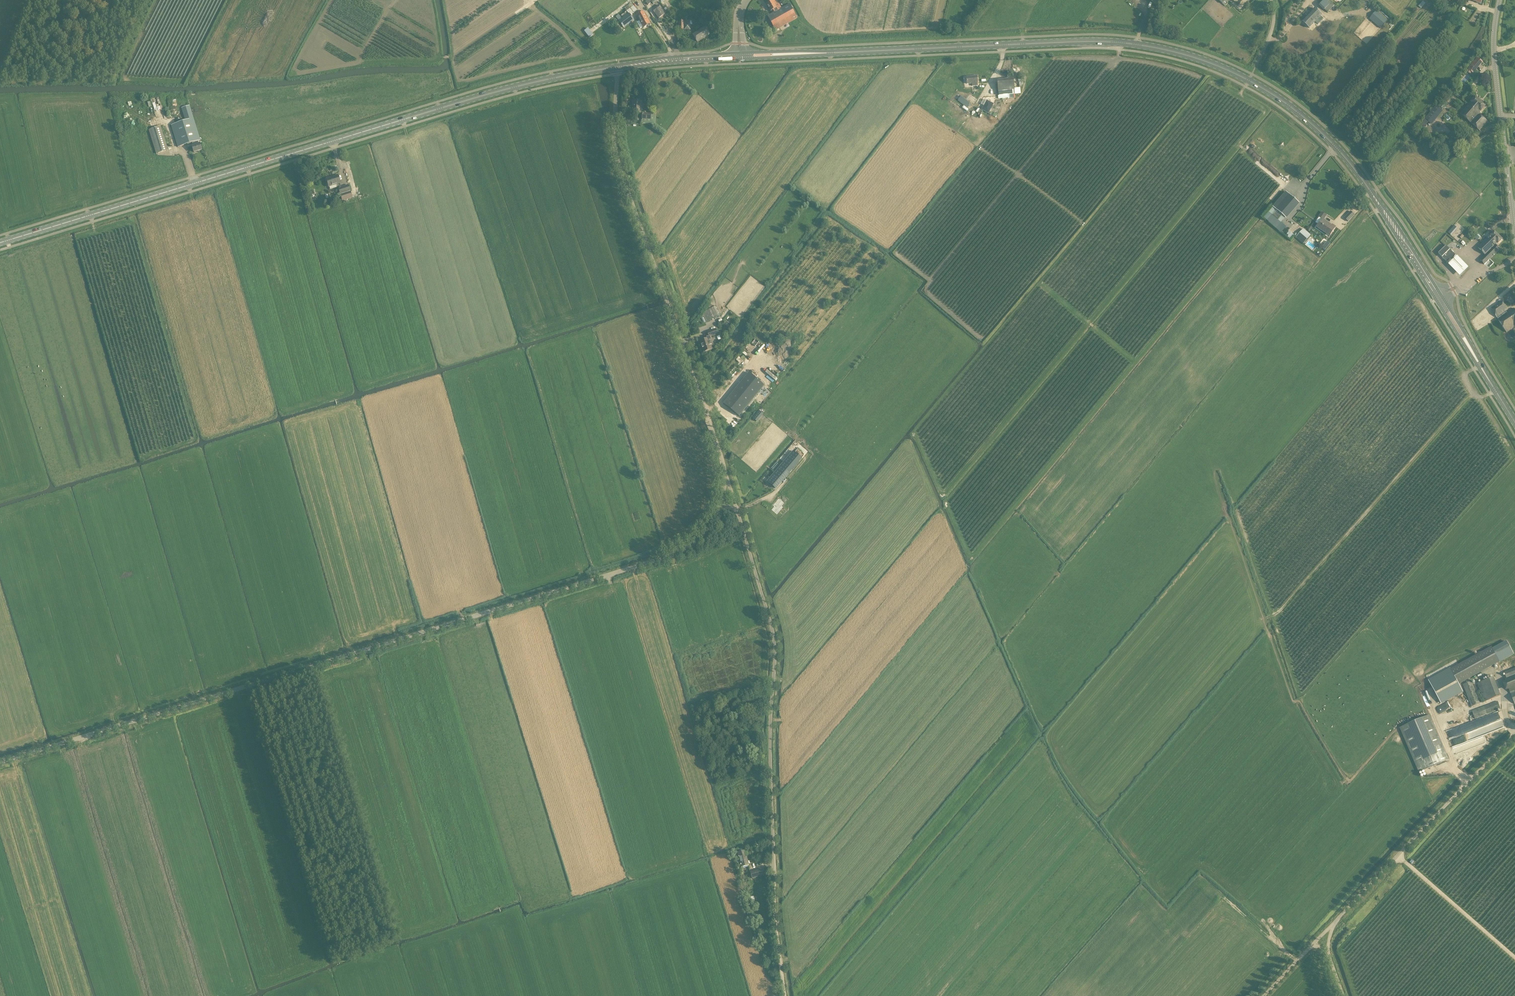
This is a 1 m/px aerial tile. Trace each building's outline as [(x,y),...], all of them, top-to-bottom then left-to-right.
[(766,4),(771,12),(772,14),(768,16),(776,31),(798,18),(790,4),(782,8),(778,3),(777,3),(775,0),(774,0),(766,4)] [(1329,0),(1320,0),(1317,3),(1327,13),(1334,5),(1329,0)] [(658,5),(652,10),(659,19),(665,14),(658,5)] [(621,15),(623,18),(614,25),(619,32),(635,20),(631,15),(637,10),(634,6),(621,15)] [(1315,9),(1302,21),(1310,28),(1322,16),(1315,9)] [(643,28),(651,24),(644,11),(636,15),(643,28)] [(1381,28),(1387,20),(1377,11),(1370,19),(1381,28)] [(678,31),(684,30),(684,31),(690,31),(691,24),(690,24),(690,21),(685,20),(685,21),(678,23),(678,31)] [(705,27),(692,34),(697,43),(710,35),(705,27)] [(593,35),(591,33),(589,30),(588,28),(584,31),(589,38),(593,35)] [(1470,74),(1472,72),(1473,74),(1483,62),(1477,58),(1467,71),(1470,74)] [(977,76),(966,77),(967,84),(972,84),(972,86),(977,86),(977,84),(978,83),(977,76)] [(1015,90),(1013,79),(997,80),(998,92),(1015,90)] [(1468,105),(1479,114),(1481,112),(1486,106),(1476,97),(1470,102),(1468,105)] [(987,101),(983,99),(981,104),(984,106),(982,110),(988,113),(992,105),(993,104),(987,101)] [(646,112),(644,112),(643,111),(641,111),(642,101),(633,100),(632,113),(642,113),(646,113),(646,112)] [(966,101),(963,105),(969,109),(972,105),(966,101)] [(1436,105),(1425,118),(1419,126),(1422,129),(1423,128),(1424,128),(1429,122),(1431,124),(1442,110),(1436,105)] [(1486,126),(1488,122),(1479,114),(1468,105),(1460,114),(1480,131),(1485,125),(1486,126)] [(194,153),(201,150),(200,144),(197,145),(196,142),(200,140),(190,106),(181,108),(185,121),(171,125),(177,147),(192,143),(193,146),(192,146),(194,153)] [(642,119),(642,123),(655,124),(656,112),(652,112),(652,113),(646,113),(642,113),(642,119)] [(156,154),(167,150),(160,126),(149,130),(156,154)] [(337,175),(326,178),(328,187),(340,183),(337,175)] [(352,198),(348,185),(338,188),(342,201),(352,198)] [(1264,219),(1276,229),(1285,218),(1298,203),(1288,195),(1275,210),(1273,208),(1264,219)] [(1351,211),(1344,218),(1348,222),(1355,216),(1351,211)] [(1336,227),(1333,225),(1332,225),(1324,220),(1327,216),(1322,212),(1318,217),(1322,219),(1317,227),(1330,236),(1336,227)] [(1451,235),(1458,228),(1455,226),(1448,233),(1451,235)] [(1311,236),(1304,229),(1296,238),(1304,244),(1311,236)] [(1494,231),(1478,248),(1485,255),(1480,260),(1484,265),(1500,249),(1496,245),(1498,243),(1498,244),(1503,239),(1494,231)] [(1325,250),(1330,244),(1327,241),(1322,248),(1325,250)] [(1449,249),(1446,246),(1438,253),(1442,257),(1449,249)] [(1449,262),(1456,255),(1449,249),(1442,257),(1448,263),(1449,262)] [(1449,265),(1449,266),(1460,277),(1469,269),(1458,257),(1452,262),(1450,260),(1448,263),(1449,265)] [(1498,320),(1507,332),(1514,326),(1514,310),(1514,308),(1507,313),(1506,311),(1508,310),(1501,300),(1490,308),(1497,318),(1498,320)] [(706,323),(720,317),(716,308),(702,313),(706,323)] [(707,331),(708,337),(705,338),(705,339),(700,341),(703,352),(712,349),(711,346),(714,345),(711,337),(718,335),(716,328),(707,331)] [(724,404),(740,416),(764,386),(749,373),(724,404)] [(760,410),(753,417),(757,421),(764,415),(760,410)] [(775,471),(767,481),(774,487),(783,477),(775,471)] [(1506,641),(1492,648),(1500,662),(1514,654),(1506,641)] [(1492,648),(1491,646),(1450,669),(1458,685),(1500,662),(1492,648)] [(1504,672),(1506,678),(1504,678),(1506,681),(1502,683),(1505,691),(1509,689),(1514,704),(1514,703),(1514,668),(1504,672)] [(1458,685),(1450,669),(1428,680),(1440,702),(1462,692),(1458,685)] [(1484,702),(1501,696),(1493,677),(1477,683),(1484,702)] [(1472,681),(1463,685),(1471,707),(1481,703),(1480,699),(1479,699),(1472,681)] [(1500,707),(1498,701),(1472,711),(1472,712),(1475,719),(1501,709),(1500,707)] [(1441,715),(1446,724),(1464,714),(1462,709),(1464,707),(1462,702),(1454,707),(1457,711),(1452,714),(1449,710),(1441,715)] [(1462,723),(1470,717),(1467,713),(1459,720),(1462,723)] [(1465,734),(1501,720),(1499,714),(1463,728),(1465,734)] [(1430,715),(1400,728),(1419,772),(1449,760),(1430,715)] [(1470,745),(1462,751),(1469,759),(1477,753),(1470,745)] [(749,865),(745,851),(743,851),(743,849),(739,850),(740,852),(737,853),(741,867),(749,865)] [(752,879),(765,875),(763,869),(750,872),(752,879)]
